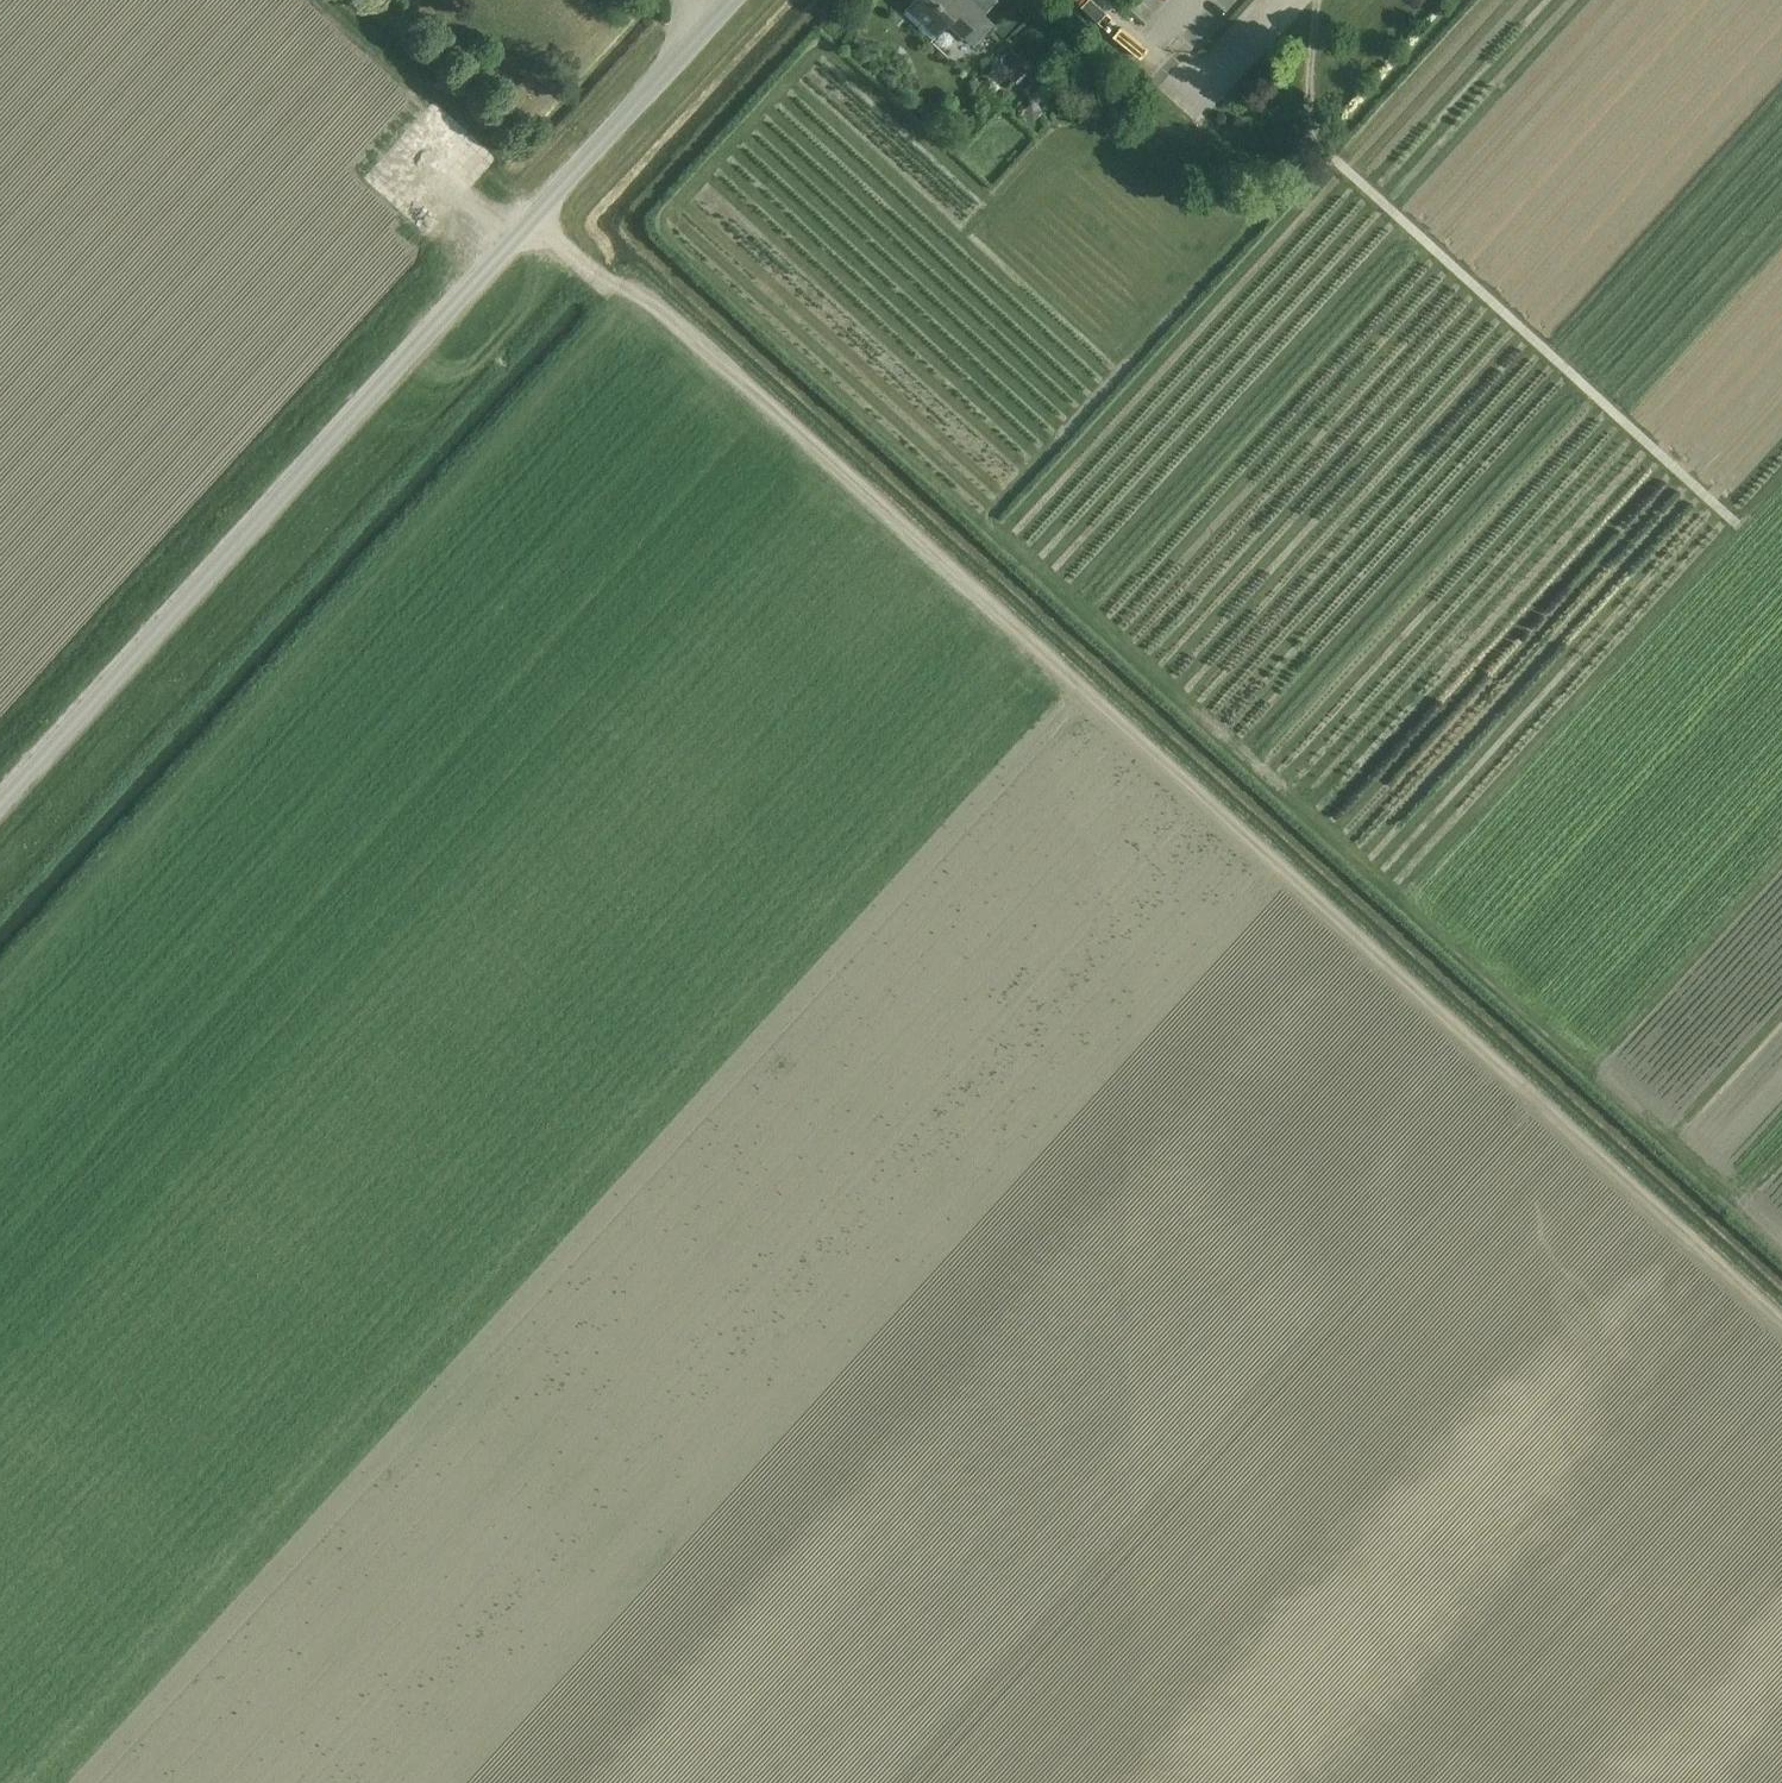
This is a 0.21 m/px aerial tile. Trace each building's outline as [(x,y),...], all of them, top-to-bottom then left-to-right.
[(907,8),(936,35),(948,23),(963,37),(996,0),(914,0),(907,8)] [(1017,20),(1001,37),(1027,59),(1042,43),(1017,20)]
